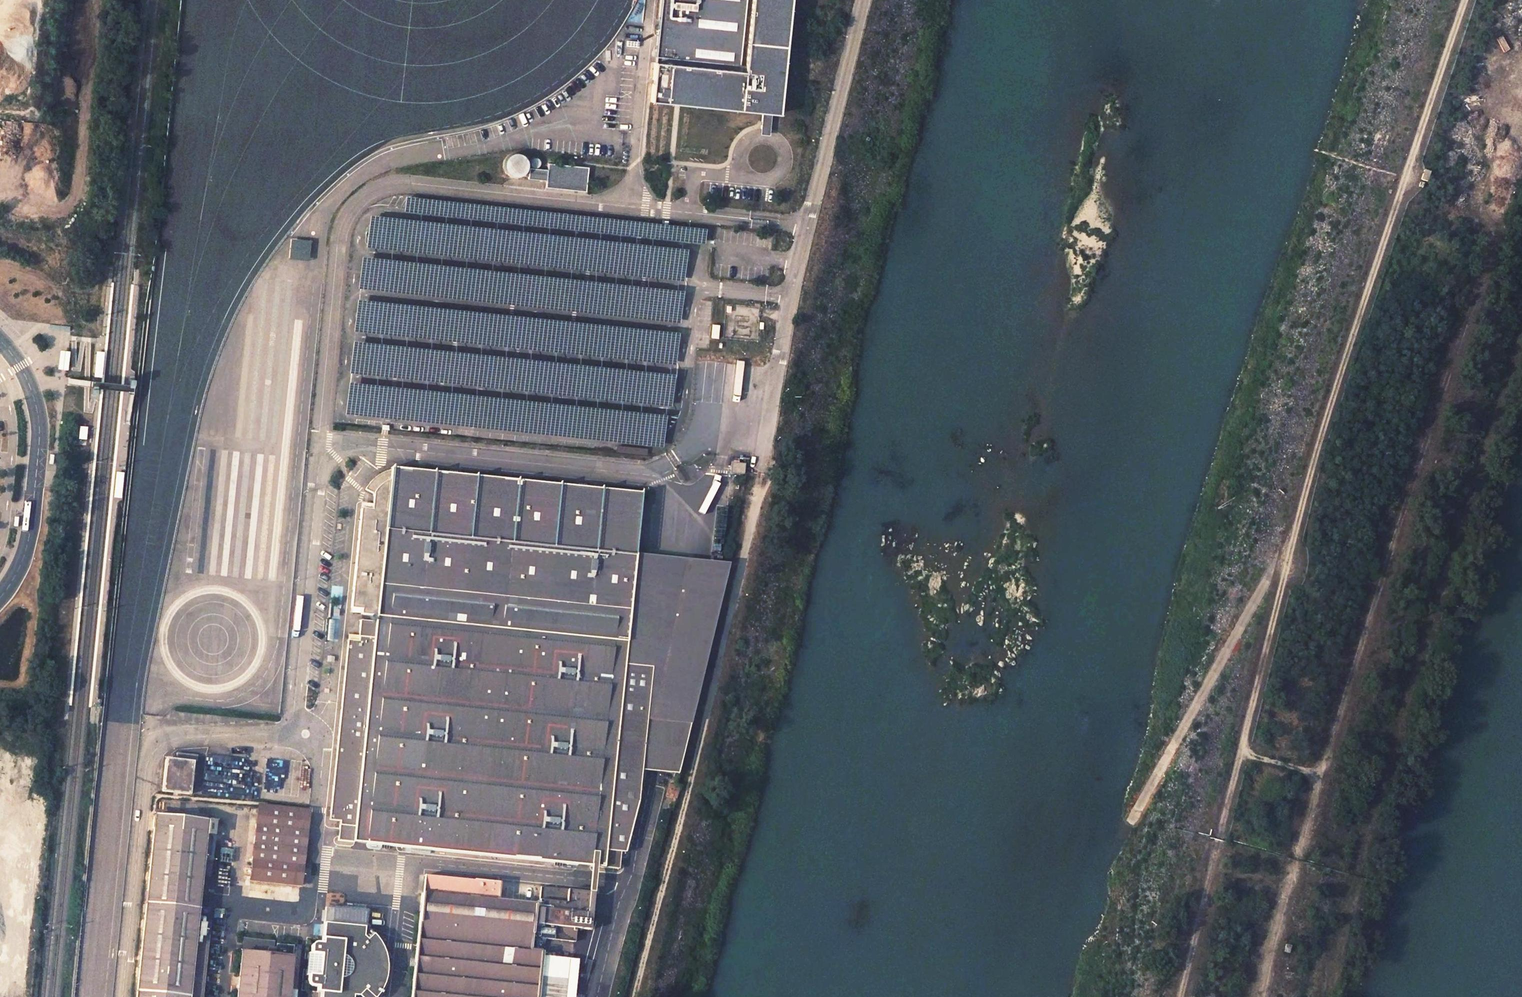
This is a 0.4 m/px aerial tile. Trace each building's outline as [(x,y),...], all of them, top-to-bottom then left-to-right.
[(651,101),(744,110),(744,108),(763,110),(763,112),(762,118),(771,119),(772,113),(772,111),(778,111),(781,78),(783,78),(791,0),(661,0),(651,101)] [(825,67),(825,66),(825,65),(825,64),(825,63),(824,62),(824,61),(823,61),(822,60),(821,60),(820,60),(819,60),(818,60),(817,61),(816,62),(816,63),(815,63),(815,64),(815,65),(815,66),(815,67),(816,67),(816,68),(817,69),(818,70),(819,70),(820,70),(821,70),(822,70),(823,69),(824,69),(824,68),(825,67)] [(778,111),(772,111),(772,113),(780,114),(783,78),(781,78),(778,111)] [(771,119),(762,118),(761,134),(770,135),(771,119)] [(528,168),(529,165),(529,164),(528,159),(526,155),(524,154),(521,153),(518,152),(514,153),(511,154),(509,155),(508,157),(507,159),(506,162),(506,166),(507,168),(508,171),(510,173),(512,174),(517,175),(522,175),(524,173),(526,172),(527,170),(528,168)] [(541,164),(541,162),(541,161),(540,159),(538,158),(537,158),(535,158),(533,159),(532,161),(531,163),(533,166),(534,167),(536,167),(538,167),(540,166),(541,164)] [(587,191),(589,167),(549,162),(548,170),(530,168),(529,178),(547,180),(546,187),(587,191)] [(309,260),(310,242),(292,240),(291,259),(309,260)] [(70,351),(56,351),(56,359),(59,360),(59,370),(68,372),(70,351)] [(102,378),(104,352),(96,351),(94,377),(102,378)] [(122,498),(125,472),(117,471),(114,497),(122,498)] [(640,803),(643,769),(655,666),(628,664),(639,561),(633,561),(640,499),(586,493),(578,492),(459,478),(451,477),(395,471),(395,473),(390,475),(386,476),(382,478),(378,481),(373,486),(370,492),(378,497),(376,513),(365,511),(354,611),(364,612),(364,617),(379,619),(378,625),(363,623),(361,643),(351,642),(331,817),(341,818),(339,838),(383,842),(382,845),(390,846),(390,843),(555,861),(555,863),(563,864),(563,861),(592,864),(597,865),(620,867),(622,850),(627,851),(640,803)] [(677,772),(690,722),(687,722),(723,571),(639,561),(628,664),(655,666),(643,769),(677,772)] [(178,758),(199,761),(199,754),(178,752),(178,758)] [(166,759),(163,790),(189,793),(193,762),(175,760),(176,756),(172,755),(171,759),(166,759)] [(676,785),(670,783),(666,796),(677,799),(680,787),(676,785)] [(255,842),(253,859),(251,882),(301,888),(303,865),(305,848),(307,830),(309,813),(259,807),(257,825),(255,842)] [(207,821),(208,815),(154,809),(154,814),(162,815),(207,821)] [(209,922),(202,921),(203,917),(195,916),(196,907),(197,895),(198,895),(199,894),(198,894),(199,883),(200,883),(200,882),(199,882),(200,874),(209,875),(215,821),(207,821),(162,815),(154,814),(152,814),(151,816),(153,816),(152,828),(153,828),(152,839),(151,839),(150,841),(152,841),(151,852),(150,852),(149,854),(151,854),(150,865),(148,864),(148,866),(149,866),(148,877),(147,877),(147,878),(148,879),(147,889),(146,889),(146,891),(147,891),(145,902),(144,902),(144,904),(145,904),(144,914),(143,914),(143,916),(144,916),(143,927),(142,927),(141,929),(143,929),(142,939),(140,939),(140,941),(141,941),(141,952),(139,951),(139,954),(140,954),(139,964),(138,964),(137,966),(139,966),(138,977),(136,977),(136,978),(138,978),(137,989),(135,989),(135,991),(136,992),(136,996),(201,996),(209,922)] [(411,996),(569,996),(574,958),(543,955),(543,952),(531,950),(532,941),(536,905),(498,900),(500,883),(473,880),(424,875),(422,893),(411,996)] [(251,882),(249,898),(299,903),(301,888),(251,882)] [(536,937),(576,941),(577,928),(590,929),(594,892),(589,892),(541,887),(536,937)] [(353,995),(358,995),(364,990),(371,996),(375,996),(378,993),(383,985),(385,980),(386,971),(387,963),(385,955),(383,948),(379,940),(375,936),(372,932),(367,938),(363,935),(366,911),(325,906),(322,943),(314,942),(312,942),(311,943),(311,944),(310,952),(308,952),(305,974),(308,975),(307,982),(307,984),(308,985),(309,985),(317,986),(317,991),(321,992),(321,996),(353,996),(353,995)] [(294,945),(269,942),(269,941),(243,938),(242,951),(240,951),(240,952),(241,952),(241,963),(239,963),(239,964),(240,964),(239,976),(238,975),(238,977),(239,977),(238,988),(237,988),(236,989),(238,989),(237,996),(288,996),(289,995),(289,993),(290,982),(291,981),(290,981),(291,970),(292,970),(292,968),(291,968),(292,957),(293,957),(293,956),(292,956),(294,945)] [(569,996),(575,996),(579,959),(574,958),(569,996)]
